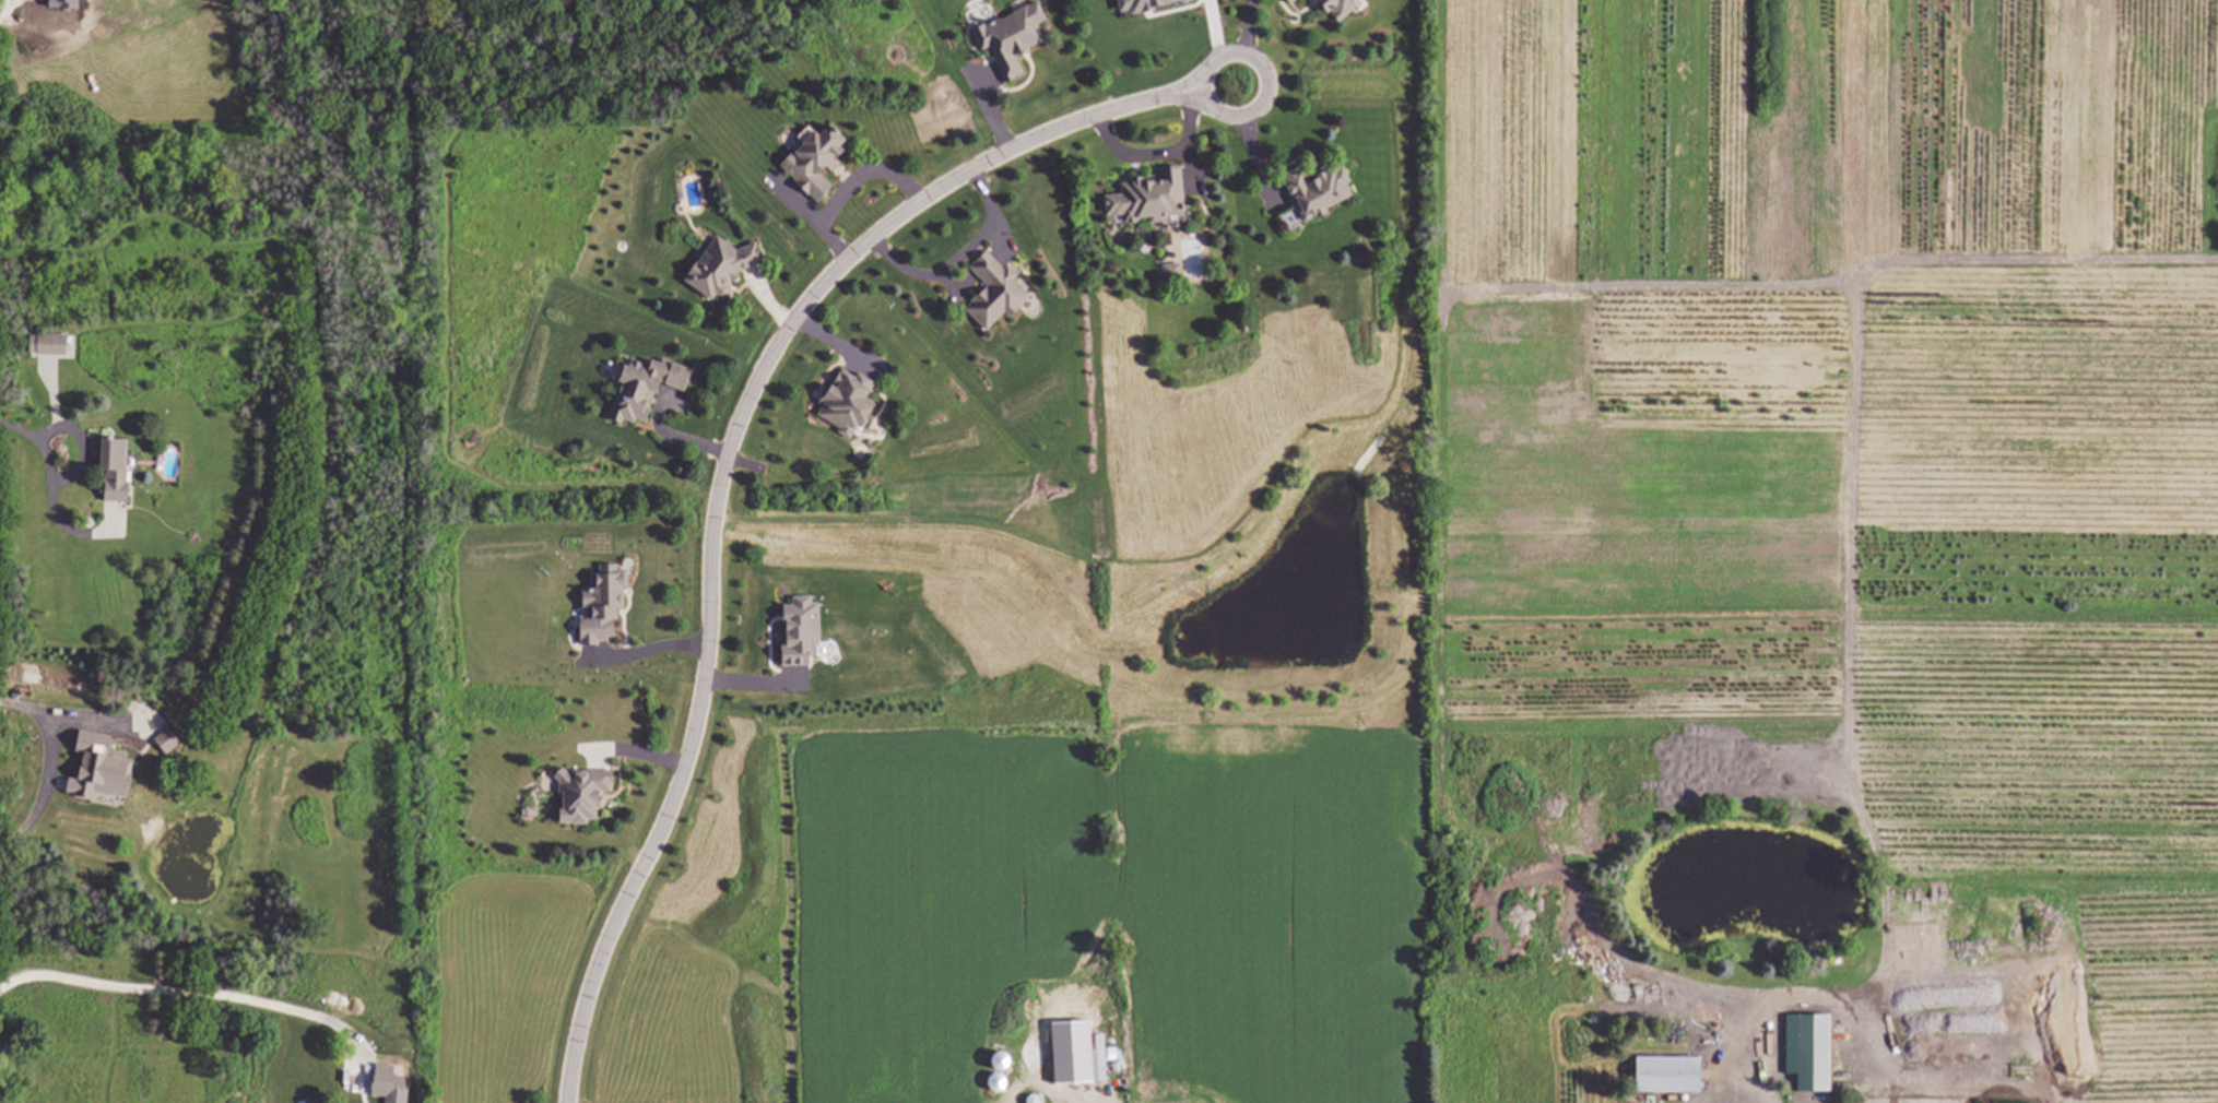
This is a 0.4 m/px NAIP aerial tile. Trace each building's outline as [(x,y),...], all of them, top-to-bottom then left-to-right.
[(1336,25),(1366,2),(1364,0),(1317,0),(1336,25)] [(973,32),(982,53),(992,49),(1007,84),(1026,76),(1017,57),(1046,44),(1038,26),(1047,22),(1038,3),(973,32)] [(819,205),(834,189),(825,181),(850,154),(843,147),(849,141),(832,126),(822,136),(816,131),(781,169),(819,205)] [(1285,175),(1303,221),(1358,199),(1345,168),(1337,171),(1335,166),(1307,177),(1303,167),(1285,175)] [(1186,221),(1183,168),(1159,170),(1159,179),(1122,181),(1123,195),(1107,196),(1109,226),(1186,221)] [(685,283),(712,300),(722,297),(724,298),(742,271),(765,263),(757,243),(738,251),(716,236),(685,283)] [(966,309),(988,332),(1007,313),(1012,318),(1033,298),(988,250),(969,268),(988,288),(966,309)] [(1164,268),(1167,284),(1177,282),(1175,266),(1164,268)] [(67,336),(29,336),(29,357),(67,357),(67,336)] [(693,373),(630,353),(611,418),(647,429),(661,384),(687,392),(693,373)] [(854,438),(859,427),(867,431),(879,404),(869,399),(876,385),(841,369),(817,421),(854,438)] [(129,504),(130,441),(104,441),(103,504),(129,504)] [(582,589),(580,647),(619,648),(623,567),(595,566),(594,590),(582,589)] [(181,744),(169,729),(154,740),(165,756),(181,744)] [(98,792),(153,792),(153,748),(97,748),(98,792)] [(561,773),(561,826),(601,825),(601,793),(614,793),(613,772),(561,773)] [(1781,1075),(1792,1075),(1791,1093),(1824,1093),(1824,1017),(1782,1016),(1781,1075)] [(1106,1085),(1105,1037),(1070,1038),(1071,1055),(1061,1055),(1061,1086),(1106,1085)] [(1693,1058),(1629,1058),(1629,1094),(1693,1094),(1693,1058)] [(406,1087),(387,1086),(386,1102),(405,1102),(406,1087)]
